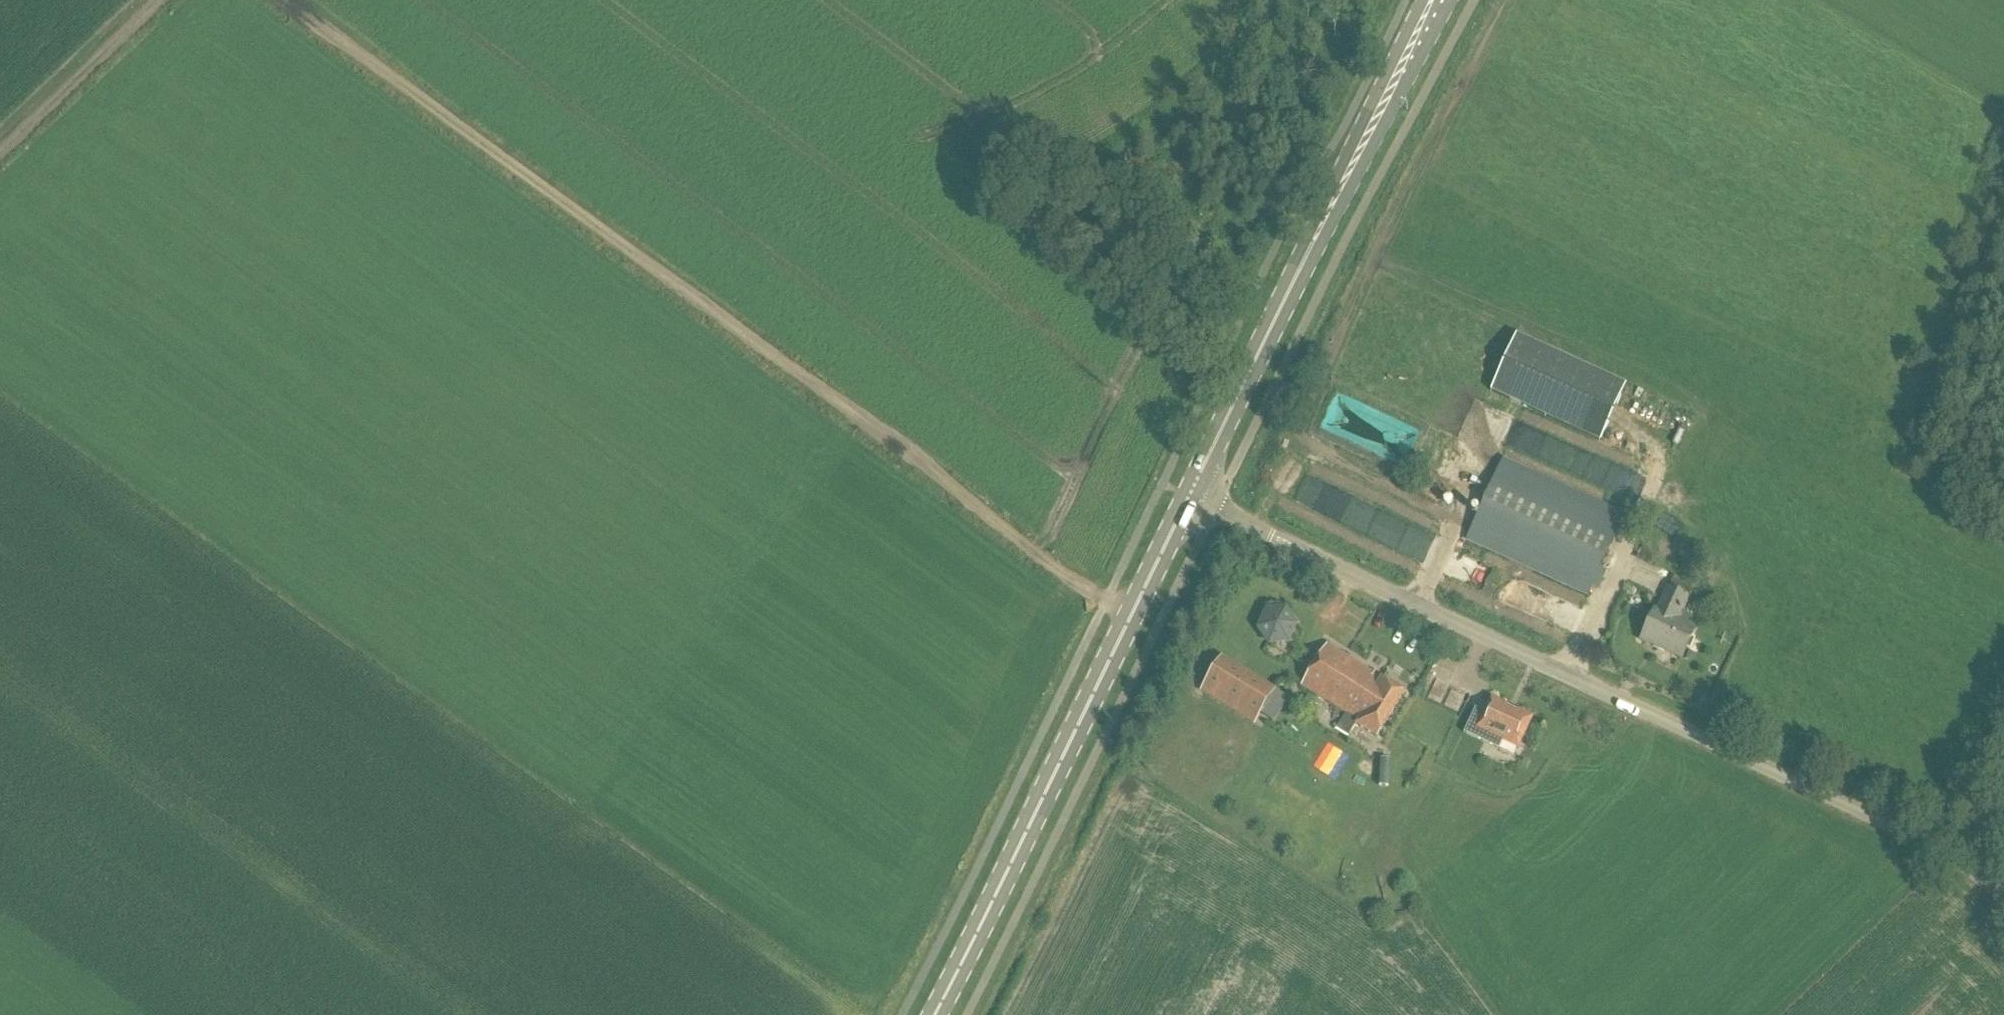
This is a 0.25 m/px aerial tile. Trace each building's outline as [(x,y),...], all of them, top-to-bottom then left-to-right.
[(1600,441),(1626,385),(1517,335),(1491,391),(1600,441)] [(1343,393),(1325,436),(1398,467),(1416,425),(1343,393)] [(1588,597),(1625,513),(1503,457),(1464,540),(1588,597)] [(1647,565),(1652,555),(1641,550),(1637,560),(1647,565)] [(1679,621),(1689,597),(1666,586),(1655,610),(1654,609),(1640,640),(1680,658),(1694,628),(1679,621)] [(1268,644),(1288,642),(1296,624),(1285,608),(1266,611),(1257,628),(1268,644)] [(1377,736),(1403,693),(1381,679),(1382,677),(1337,650),(1326,643),(1300,686),(1345,713),(1335,729),(1348,738),(1356,724),(1377,736)] [(1274,722),(1289,698),(1275,689),(1221,657),(1200,691),(1254,724),(1260,714),(1274,722)] [(1441,706),(1458,714),(1468,694),(1450,686),(1441,706)] [(1475,708),(1463,733),(1499,750),(1502,742),(1518,749),(1534,717),(1518,709),(1507,704),(1491,696),(1484,712),(1475,708)] [(1327,771),(1344,781),(1358,756),(1342,747),(1327,771)]
